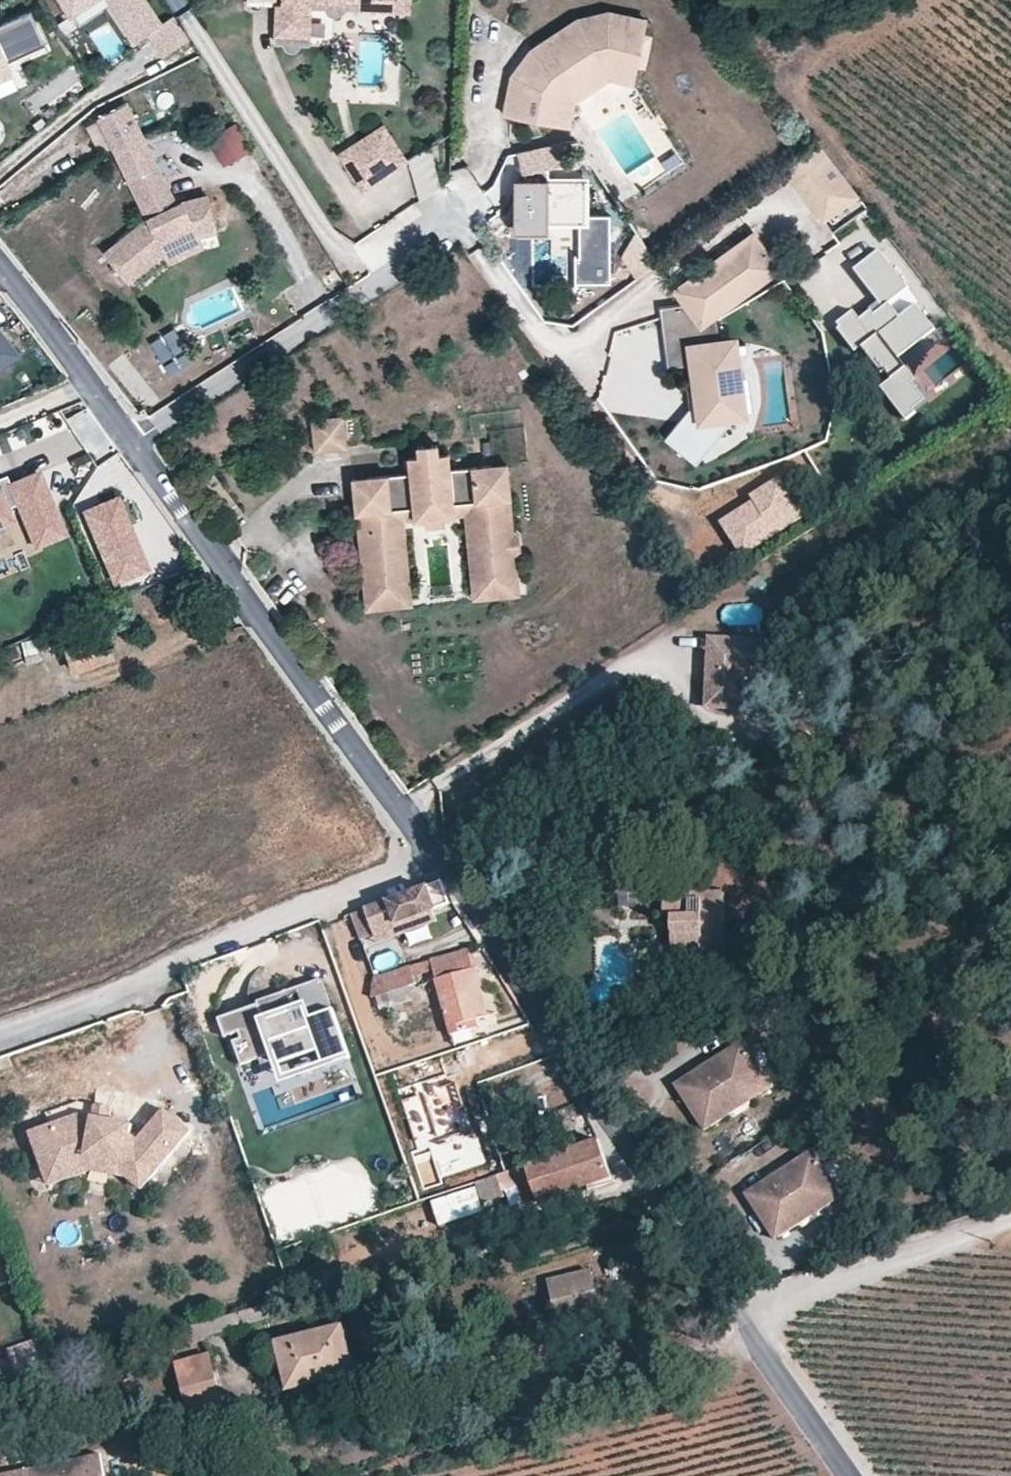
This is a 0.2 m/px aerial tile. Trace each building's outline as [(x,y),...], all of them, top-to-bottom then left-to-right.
[(72,15),(96,0),(62,0),(72,15)] [(108,0),(96,0),(72,15),(79,26),(111,5),(108,0)] [(146,0),(108,0),(111,5),(135,40),(144,34),(158,56),(187,37),(174,16),(161,24),(146,0)] [(278,2),(273,2),(272,31),(305,32),(306,4),(306,0),(278,0),(278,2)] [(306,4),(321,4),(322,8),(324,11),(326,12),(330,13),(335,12),(337,10),(339,5),(405,7),(405,0),(306,0),(306,4)] [(647,16),(613,9),(579,22),(533,51),(538,65),(535,80),(510,74),(502,111),(539,120),(542,105),(554,108),(558,91),(603,63),(636,65),(647,16)] [(15,73),(9,60),(47,44),(32,10),(0,24),(0,80),(15,73)] [(305,32),(272,31),(271,40),(281,40),(282,43),(284,46),(288,47),(292,45),(294,43),(295,41),(304,41),(305,32)] [(538,65),(533,51),(510,74),(535,80),(538,65)] [(636,65),(603,63),(558,91),(554,108),(542,105),(539,120),(565,126),(571,100),(607,77),(632,80),(636,65)] [(145,141),(126,105),(99,120),(117,156),(145,141)] [(237,122),(208,135),(221,163),(250,151),(237,122)] [(402,159),(379,124),(336,152),(358,188),(402,159)] [(160,168),(145,141),(117,156),(132,183),(160,168)] [(421,195),(446,186),(431,146),(406,155),(421,195)] [(861,198),(822,146),(783,174),(823,227),(861,198)] [(177,211),(172,202),(177,200),(160,168),(132,183),(154,223),(111,259),(135,287),(169,258),(199,240),(220,235),(211,199),(187,206),(181,209),(177,211)] [(588,175),(517,176),(518,228),(550,228),(550,221),(580,220),(589,220),(589,213),(588,175)] [(181,209),(177,200),(172,202),(177,211),(181,209)] [(611,213),(589,213),(589,220),(580,220),(580,255),(576,255),(576,282),(612,281),(611,213)] [(775,272),(753,230),(671,287),(683,301),(660,304),(667,367),(694,364),(696,384),(698,402),(690,409),(689,411),(664,439),(695,465),(722,434),(718,431),(730,417),(737,416),(733,379),(739,379),(735,341),(722,343),(719,314),(775,272)] [(910,286),(881,248),(856,267),(885,306),(876,312),(873,308),(861,317),(855,308),(838,321),(841,325),(839,326),(856,349),(862,344),(882,372),(885,369),(891,378),(880,386),(905,419),(915,412),(913,408),(925,399),(913,382),(916,379),(899,357),(936,329),(917,303),(901,315),(890,301),(910,286)] [(15,354),(0,333),(0,365),(15,354)] [(743,416),(739,379),(733,379),(737,416),(743,416)] [(698,402),(696,384),(686,385),(689,411),(690,409),(698,402)] [(342,414),(314,418),(319,450),(347,447),(342,414)] [(737,416),(730,417),(718,431),(722,434),(737,416)] [(411,468),(370,473),(372,490),(357,491),(362,538),(370,538),(377,606),(408,603),(401,535),(394,535),(391,512),(477,503),(486,594),(522,590),(510,474),(493,476),(492,460),(449,464),(448,452),(436,454),(435,444),(420,445),(421,455),(410,456),(411,468)] [(509,458),(492,460),(493,476),(510,474),(509,458)] [(5,511),(18,505),(35,545),(63,534),(38,473),(9,485),(0,489),(0,524),(9,520),(5,511)] [(372,490),(370,473),(355,474),(357,491),(372,490)] [(5,474),(0,476),(0,489),(9,485),(5,474)] [(121,503),(89,516),(117,585),(149,572),(121,503)] [(411,533),(468,528),(475,595),(486,594),(477,503),(391,512),(394,535),(401,535),(408,603),(418,602),(411,533)] [(369,607),(377,606),(370,538),(362,538),(369,607)] [(707,635),(704,704),(741,706),(742,679),(736,679),(737,673),(743,674),(775,675),(777,638),(707,635)] [(112,662),(102,636),(61,651),(63,655),(71,678),(112,662)] [(628,864),(627,838),(596,839),(597,867),(604,867),(606,897),(652,895),(652,887),(651,875),(651,863),(628,864)] [(674,874),(651,875),(652,887),(665,887),(665,894),(685,893),(685,883),(674,874)] [(449,903),(442,883),(365,910),(373,934),(396,925),(395,921),(431,909),(449,903)] [(665,894),(665,920),(671,921),(672,948),(690,950),(691,969),(703,968),(702,959),(725,958),(721,892),(685,893),(665,894)] [(396,925),(373,934),(376,941),(435,920),(431,909),(395,921),(396,925)] [(470,951),(375,979),(367,982),(372,999),(417,987),(415,981),(432,976),(451,1037),(481,1027),(479,1020),(489,1018),(470,951)] [(323,980),(303,986),(309,1003),(315,1021),(331,1015),(335,1014),(323,980)] [(315,1021),(309,1003),(297,1008),(291,991),(288,996),(279,1001),(261,1007),(258,1001),(218,1015),(225,1034),(240,1029),(242,1035),(233,1038),(242,1062),(276,1050),(280,1062),(320,1048),(322,1055),(342,1048),(331,1015),(315,1021)] [(738,1042),(672,1086),(699,1128),(737,1103),(729,1090),(758,1071),(738,1042)] [(350,1069),(342,1048),(322,1055),(320,1048),(280,1062),(290,1090),(350,1069)] [(758,1071),(729,1090),(737,1103),(766,1084),(758,1071)] [(113,1109),(97,1106),(95,1118),(110,1121),(113,1109)] [(125,1165),(127,1167),(146,1184),(176,1151),(191,1134),(165,1112),(139,1142),(131,1136),(133,1126),(110,1121),(95,1118),(82,1115),(32,1132),(45,1171),(87,1157),(125,1165)] [(598,1144),(572,1153),(585,1190),(611,1182),(598,1144)] [(809,1151),(742,1195),(770,1237),(807,1212),(799,1199),(828,1180),(809,1151)] [(572,1153),(548,1160),(560,1198),(585,1190),(572,1153)] [(94,1171),(106,1174),(127,1179),(141,1191),(146,1184),(127,1167),(125,1165),(87,1157),(45,1171),(50,1186),(94,1171)] [(548,1160),(526,1167),(540,1204),(560,1198),(548,1160)] [(526,1167),(482,1184),(453,1194),(460,1214),(451,1221),(459,1244),(497,1231),(492,1204),(506,1199),(510,1211),(540,1204),(526,1167)] [(828,1180),(799,1199),(807,1212),(836,1192),(828,1180)] [(529,1294),(550,1289),(550,1283),(547,1269),(525,1273),(529,1294)] [(550,1283),(550,1289),(553,1298),(560,1322),(600,1316),(590,1272),(550,1283)] [(547,1325),(560,1322),(553,1298),(536,1302),(539,1311),(544,1310),(547,1325)] [(341,1329),(281,1343),(292,1386),(352,1372),(341,1329)] [(7,1348),(14,1364),(40,1353),(33,1337),(7,1348)] [(209,1356),(175,1366),(189,1417),(224,1408),(209,1356)] [(100,1453),(46,1467),(48,1475),(106,1475),(100,1453)] [(46,1467),(9,1475),(48,1475),(46,1467)]
